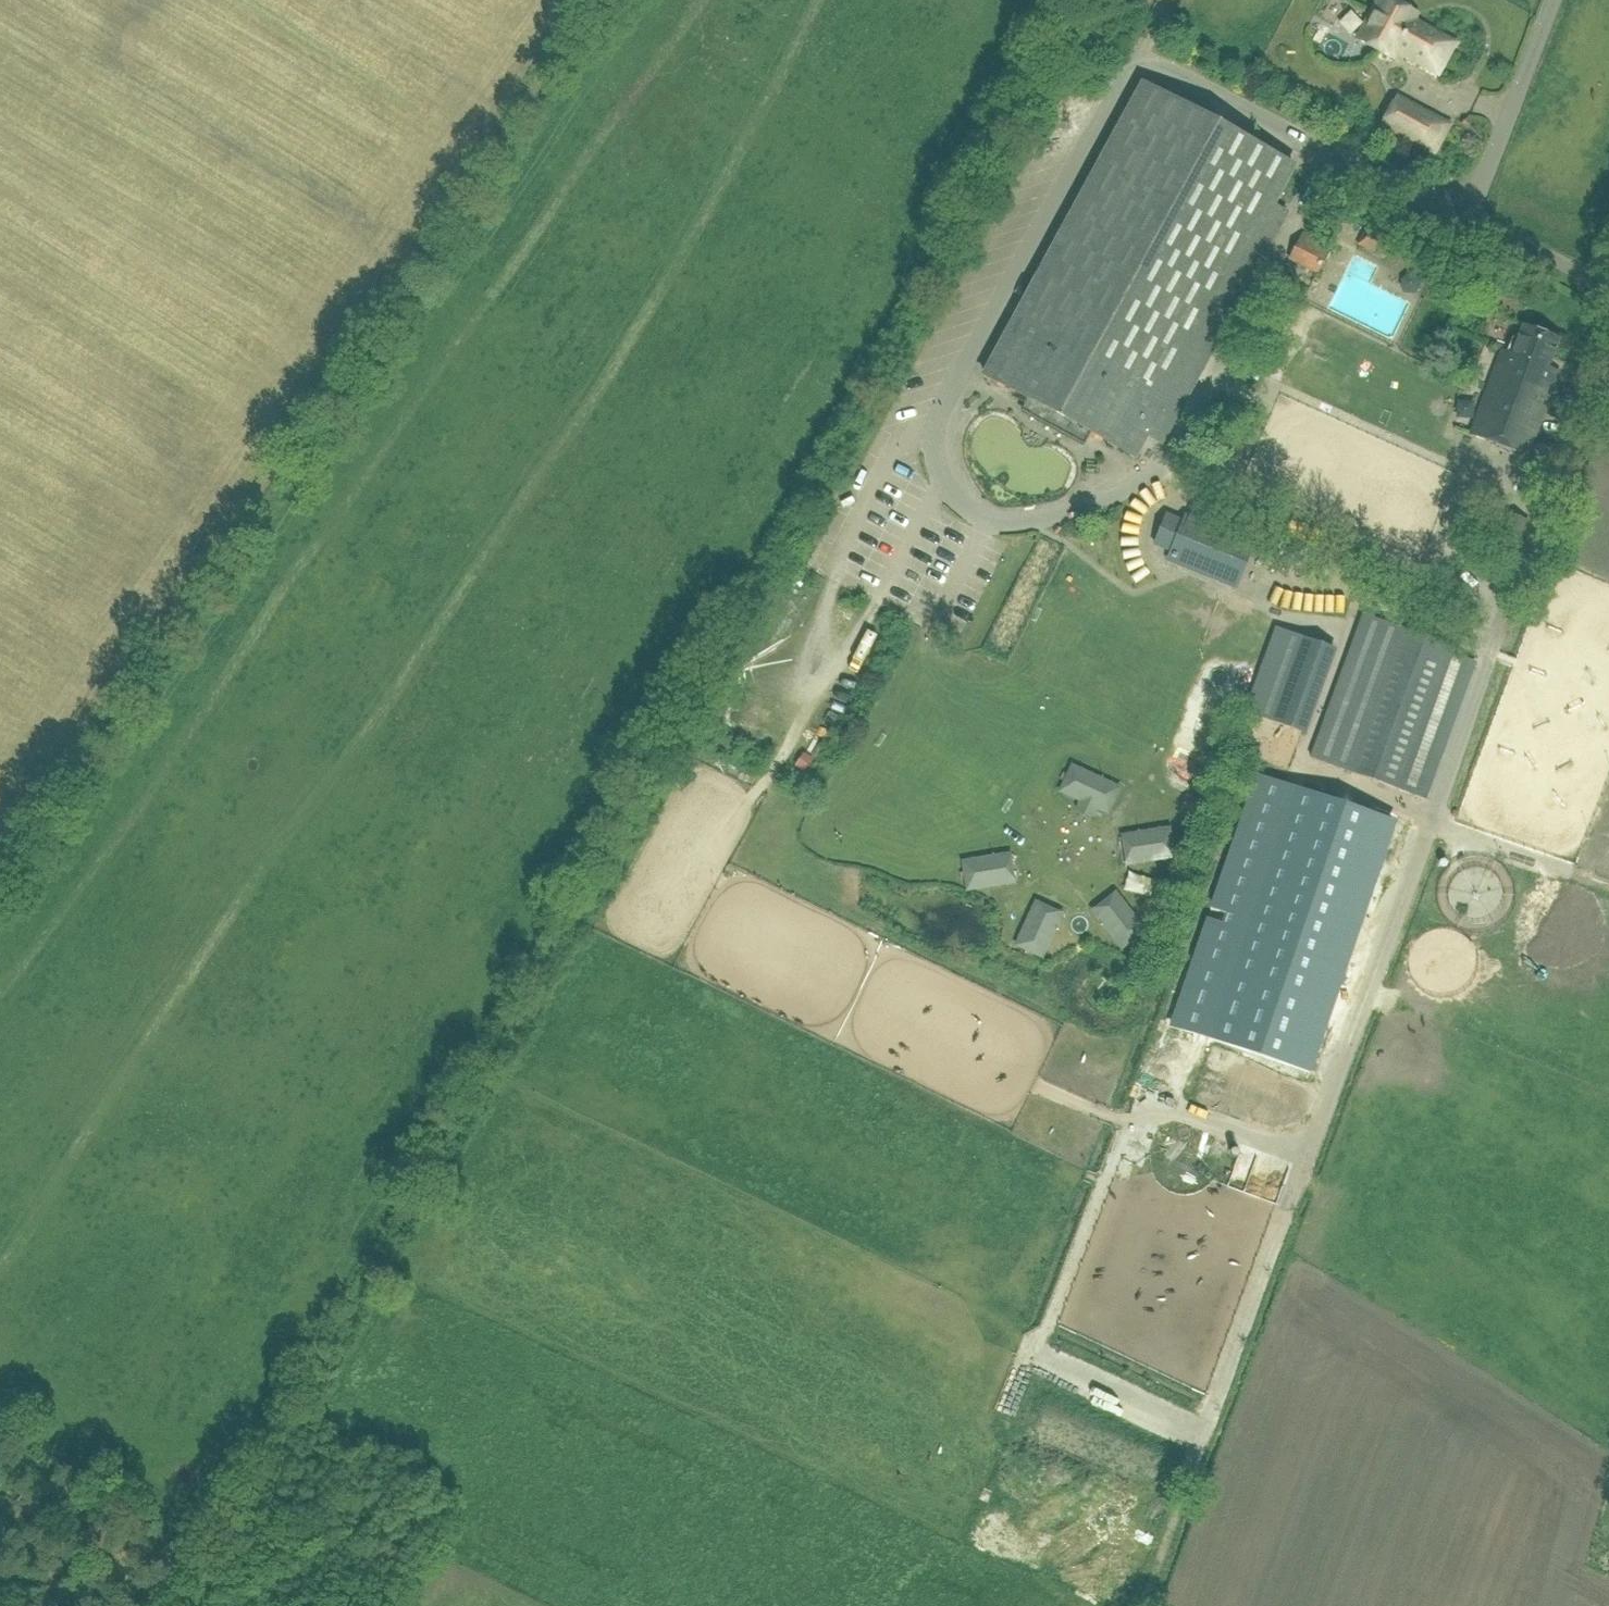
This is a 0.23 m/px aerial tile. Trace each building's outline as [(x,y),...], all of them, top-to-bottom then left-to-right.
[(1391,0),(1378,0),(1357,39),(1392,58),(1395,51),(1437,73),(1453,42),(1412,20),(1416,13),(1391,0)] [(1294,167),(1141,84),(984,373),(994,379),(993,382),(1001,387),(1003,384),(1091,432),(1089,435),(1099,440),(1100,437),(1136,456),(1147,436),(1161,444),(1287,214),(1272,206),(1294,167)] [(1447,124),(1409,104),(1397,97),(1382,126),(1431,153),(1447,124)] [(1368,229),(1360,245),(1386,258),(1394,241),(1368,229)] [(1395,276),(1410,286),(1418,274),(1403,265),(1395,276)] [(1286,338),(1299,346),(1307,333),(1294,325),(1286,338)] [(1527,457),(1559,371),(1548,367),(1558,339),(1522,326),(1508,361),(1498,357),(1468,435),(1527,457)] [(1166,516),(1154,545),(1172,552),(1170,558),(1206,573),(1209,568),(1234,578),(1249,542),(1237,538),(1243,524),(1195,505),(1190,518),(1187,517),(1184,523),(1166,516)] [(1137,584),(1157,577),(1136,512),(1124,516),(1131,534),(1122,537),(1137,584)] [(1506,513),(1494,545),(1516,553),(1528,522),(1506,513)] [(1278,590),(1277,608),(1340,611),(1340,593),(1278,590)] [(1449,647),(1364,616),(1313,758),(1422,797),(1466,674),(1442,666),(1449,647)] [(1292,635),(1262,717),(1304,732),(1333,650),(1292,635)] [(1072,769),(1061,792),(1107,813),(1118,790),(1072,769)] [(1311,1078),(1399,831),(1262,782),(1174,1030),(1311,1078)] [(1168,832),(1122,839),(1126,864),(1172,857),(1168,832)] [(753,841),(745,850),(760,864),(768,855),(753,841)] [(1010,856),(962,864),(967,891),(1014,884),(1010,856)] [(1114,897),(1094,913),(1121,948),(1141,932),(1114,897)] [(1059,917),(1036,907),(1019,947),(1042,957),(1059,917)]
